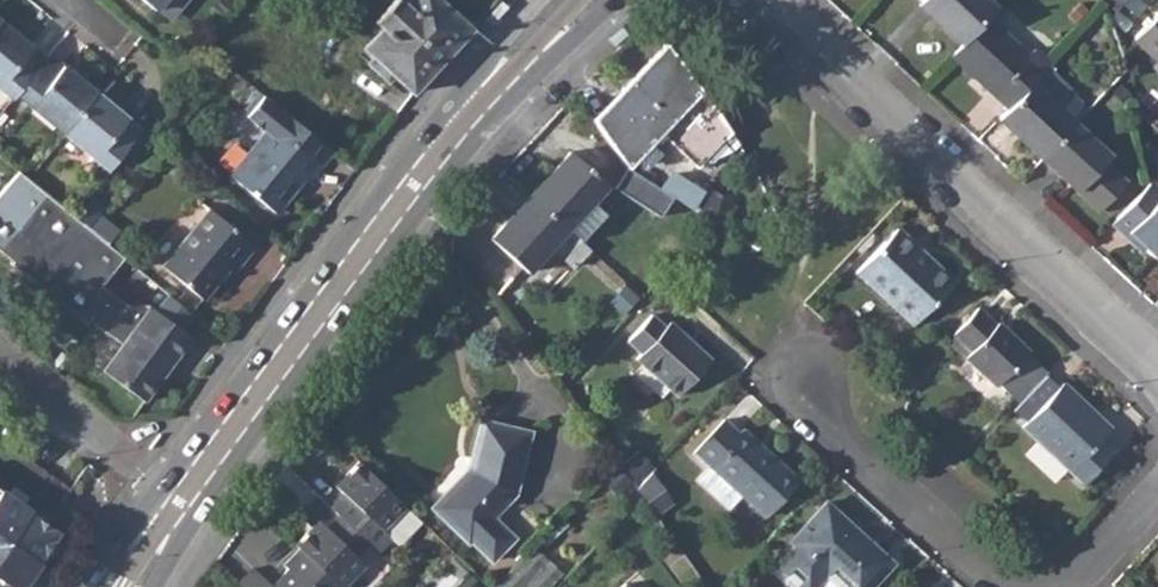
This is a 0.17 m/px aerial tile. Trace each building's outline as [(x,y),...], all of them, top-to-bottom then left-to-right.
[(155,9),(166,17),(174,13),(185,0),(144,0),(155,9)] [(222,14),(233,1),(232,0),(219,0),(213,7),(222,14)] [(439,0),(407,0),(404,4),(400,0),(393,0),(374,21),(381,29),(363,48),(373,57),(368,63),(387,80),(392,74),(411,92),(470,28),(439,0)] [(511,5),(505,0),(503,0),(488,16),(494,22),(511,5)] [(965,43),(988,19),(1001,4),(996,0),(923,0),(921,2),(965,43)] [(954,54),(1012,107),(1036,83),(1049,68),(1054,63),(1037,47),(1028,56),(988,19),(965,43),(954,54)] [(1134,44),(1155,67),(1157,64),(1157,19),(1134,44)] [(0,21),(0,86),(13,97),(17,92),(45,58),(0,21)] [(669,54),(662,48),(620,91),(621,106),(612,116),(647,149),(660,136),(697,170),(729,137),(669,54)] [(95,91),(49,53),(45,58),(17,92),(63,130),(95,91)] [(1084,102),(1049,68),(1036,83),(1062,107),(1075,120),(1085,111),(1084,102)] [(1075,120),(1062,107),(1036,83),(1012,107),(1002,118),(1046,160),(1047,158),(1079,124),(1075,120)] [(141,129),(95,91),(63,130),(109,168),(141,129)] [(241,112),(245,115),(262,94),(258,91),(241,112)] [(331,151),(262,94),(245,115),(264,131),(228,174),(274,212),(292,191),(288,188),(300,174),(308,181),(331,151)] [(1113,157),(1079,124),(1047,158),(1046,160),(1102,213),(1130,184),(1108,163),(1113,157)] [(143,159),(151,165),(165,149),(156,142),(143,159)] [(531,193),(570,228),(595,200),(611,182),(572,148),(531,193)] [(722,223),(735,202),(674,165),(663,184),(631,164),(617,186),(663,214),(675,195),(722,223)] [(143,400),(190,336),(146,304),(129,307),(100,285),(123,258),(106,244),(88,229),(87,228),(77,220),(75,218),(17,171),(0,192),(0,249),(12,259),(10,262),(86,322),(89,319),(121,344),(102,370),(143,400)] [(1156,256),(1157,254),(1157,189),(1152,184),(1113,225),(1142,251),(1146,247),(1156,256)] [(491,237),(530,271),(554,245),(577,266),(593,248),(585,241),(570,228),(531,193),(491,237)] [(84,208),(95,217),(103,208),(91,198),(84,208)] [(570,228),(585,241),(609,212),(595,200),(570,228)] [(95,217),(84,208),(75,218),(77,220),(87,228),(95,217)] [(253,246),(209,208),(161,265),(201,298),(227,268),(232,272),(253,246)] [(117,231),(98,217),(88,229),(106,244),(117,231)] [(855,272),(912,324),(952,281),(896,228),(855,272)] [(7,289),(9,273),(0,273),(0,288),(7,289)] [(160,304),(179,323),(190,311),(172,292),(160,304)] [(964,357),(994,385),(996,383),(1019,403),(1046,375),(1048,373),(1025,351),(1027,349),(997,323),(994,326),(975,310),(954,334),(971,350),(964,357)] [(639,354),(680,393),(713,356),(672,318),(668,323),(654,311),(630,338),(642,349),(639,354)] [(1021,427),(1081,484),(1111,454),(1097,441),(1110,428),(1062,384),(1059,387),(1046,375),(1019,403),(1013,410),(1026,422),(1021,427)] [(741,494),(764,515),(799,477),(743,426),(740,430),(726,417),(696,451),(711,465),(698,479),(729,507),(741,494)] [(476,542),(497,562),(520,538),(499,520),(521,498),(536,433),(487,422),(476,471),(439,510),(473,544),(476,542)] [(63,478),(72,487),(87,470),(77,461),(63,478)] [(358,461),(346,473),(351,477),(340,490),(343,493),(331,506),(339,515),(359,533),(368,542),(377,551),(391,536),(382,528),(404,505),(358,461)] [(335,486),(340,490),(351,477),(346,473),(335,486)] [(636,488),(654,514),(671,502),(650,473),(636,488)] [(0,490),(0,586),(19,586),(56,532),(27,512),(28,509),(0,490)] [(802,586),(809,586),(824,570),(840,584),(843,586),(864,586),(890,560),(824,501),(790,538),(795,542),(776,562),(802,586)] [(391,536),(398,544),(421,521),(404,505),(382,528),(391,536)] [(322,522),(312,534),(308,530),(294,545),(298,548),(338,586),(339,586),(343,586),(365,563),(356,556),(368,542),(359,533),(339,515),(328,527),(322,522)] [(318,519),(308,530),(312,534),(322,522),(318,519)] [(271,586),(250,567),(236,583),(240,586),(337,586),(338,586),(298,548),(282,564),(287,568),(271,586)] [(547,557),(517,562),(521,583),(538,580),(537,571),(549,569),(547,557)] [(840,584),(824,570),(809,586),(837,586),(840,584)]
